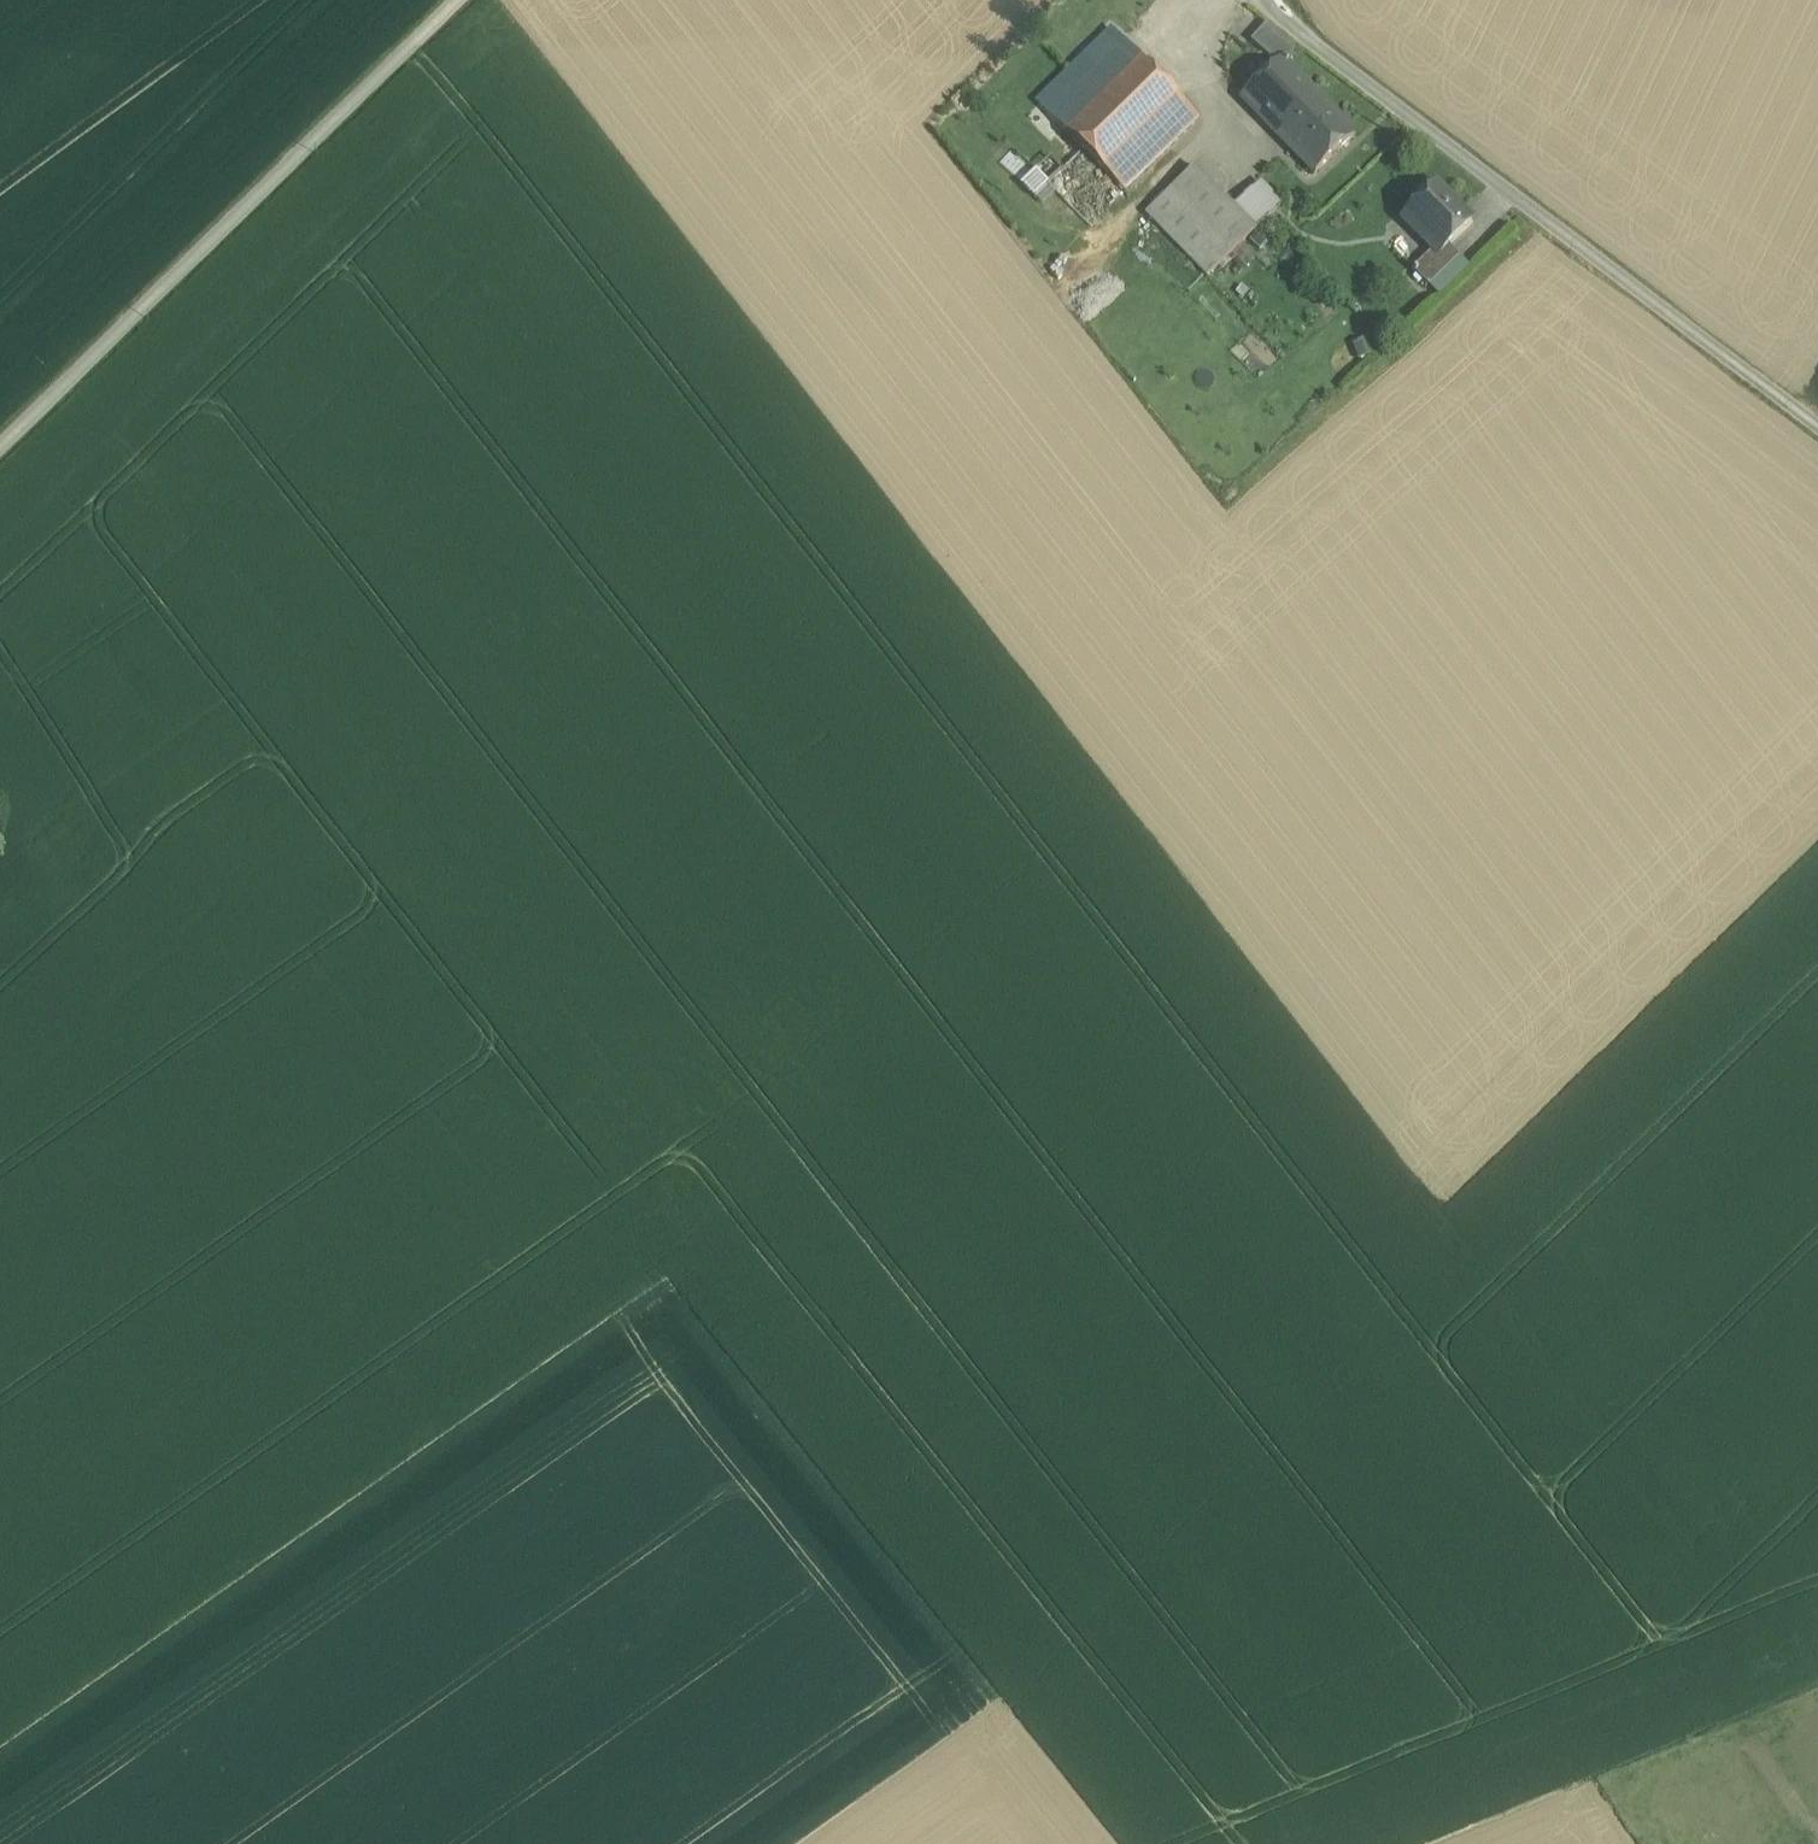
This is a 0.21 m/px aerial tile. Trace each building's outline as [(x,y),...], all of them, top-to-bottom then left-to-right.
[(1299,53),(1267,24),(1250,42),(1276,64),(1280,60),(1287,66),(1299,53)] [(1199,120),(1109,28),(1039,105),(1126,194),(1199,120)] [(1276,64),(1241,98),(1284,143),(1285,142),(1315,173),(1354,136),(1287,66),(1280,60),(1276,64)] [(1194,168),(1145,214),(1207,278),(1256,231),(1233,208),(1194,168)] [(1281,207),(1258,184),(1233,208),(1256,231),(1281,207)] [(1437,188),(1403,221),(1433,251),(1438,256),(1447,247),(1471,223),(1437,188)] [(1438,256),(1433,251),(1412,272),(1428,289),(1459,258),(1447,247),(1438,256)] [(1468,268),(1459,258),(1428,289),(1436,297),(1468,268)]
